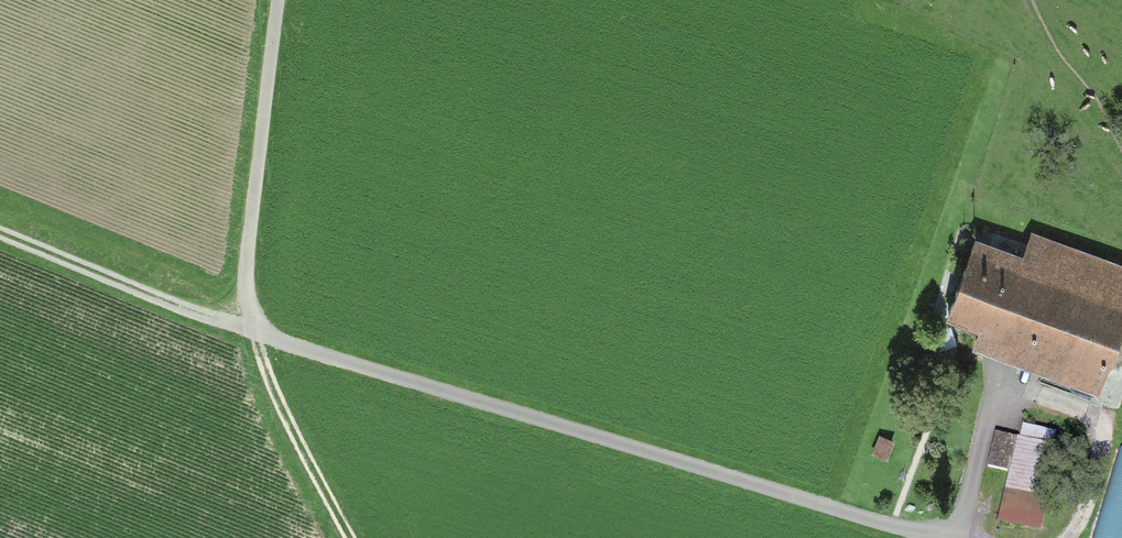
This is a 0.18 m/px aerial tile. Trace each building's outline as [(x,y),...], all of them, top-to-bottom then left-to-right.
[(929,326),(1090,385),(1121,300),(1121,295),(962,236),(929,326)] [(1057,447),(1014,434),(990,518),(1033,530),(1057,447)] [(1107,537),(1121,537),(1121,477),(1107,537)]
